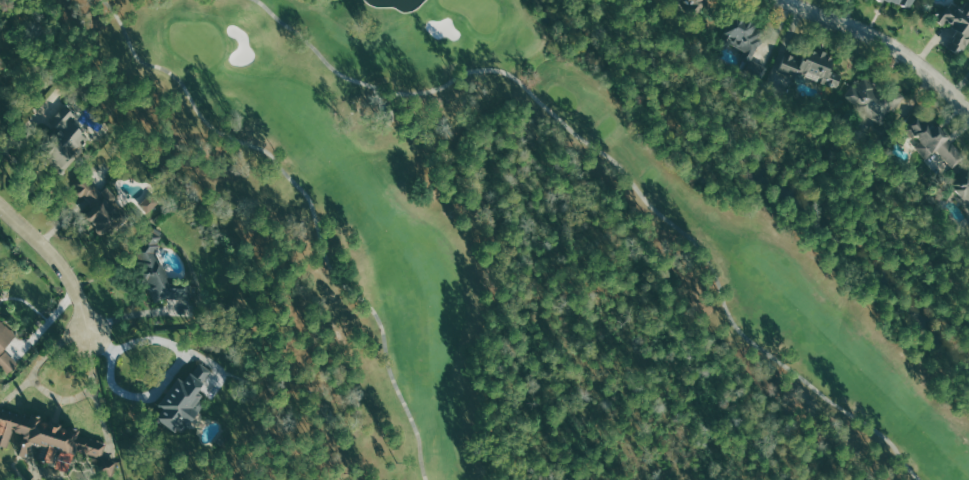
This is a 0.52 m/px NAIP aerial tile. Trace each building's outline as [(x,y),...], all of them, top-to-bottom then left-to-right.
[(689,4),(684,10),(692,16),(705,0),(683,0),(689,4)] [(915,0),(891,0),(910,10),(915,0)] [(954,3),(950,8),(940,4),(935,18),(946,26),(948,22),(960,30),(953,51),(962,53),(968,44),(968,10),(967,12),(954,3)] [(733,11),(766,27),(750,59),(765,66),(759,81),(739,71),(744,61),(716,45),(733,11)] [(777,70),(784,52),(801,58),(806,46),(834,57),(829,70),(840,73),(835,88),(797,72),(794,78),(777,70)] [(903,94),(882,125),(840,98),(857,72),(887,90),(890,86),(903,94)] [(64,103),(79,117),(72,125),(82,135),(61,157),(49,145),(60,133),(47,120),(64,103)] [(963,156),(923,110),(903,129),(928,155),(935,149),(951,167),(963,156)] [(966,164),(968,167),(968,207),(946,181),(966,164)] [(85,181),(100,199),(107,193),(115,202),(123,212),(98,232),(85,215),(90,202),(78,188),(85,181)] [(161,202),(153,193),(140,204),(149,213),(161,202)] [(149,229),(159,236),(155,253),(170,284),(192,284),(192,302),(155,301),(146,281),(143,282),(136,268),(140,242),(149,229)] [(8,373),(0,367),(0,315),(15,335),(5,348),(16,362),(8,373)] [(199,364),(209,371),(196,390),(203,405),(183,430),(173,431),(156,417),(158,405),(176,378),(189,372),(199,364)] [(7,448),(0,447),(0,409),(110,440),(104,463),(75,455),(70,477),(8,460),(16,435),(11,434),(7,448)] [(114,475),(118,459),(101,456),(98,472),(114,475)]
